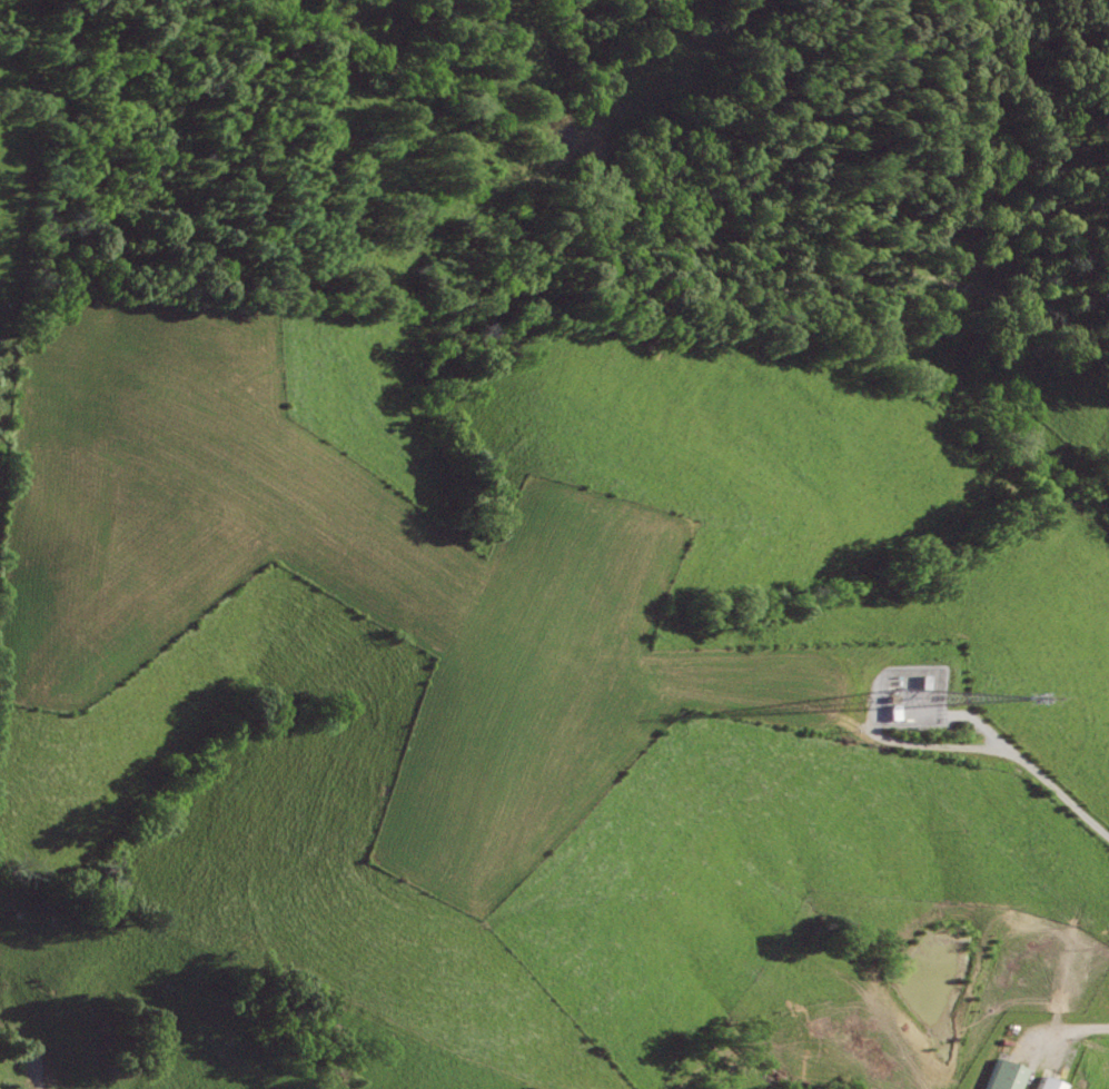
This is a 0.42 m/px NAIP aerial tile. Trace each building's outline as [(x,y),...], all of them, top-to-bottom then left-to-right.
[(982,1088),(1016,1088),(1023,1070),(994,1059),(982,1088)] [(1034,1088),(1057,1088),(1059,1086),(1040,1077),(1034,1088)]
